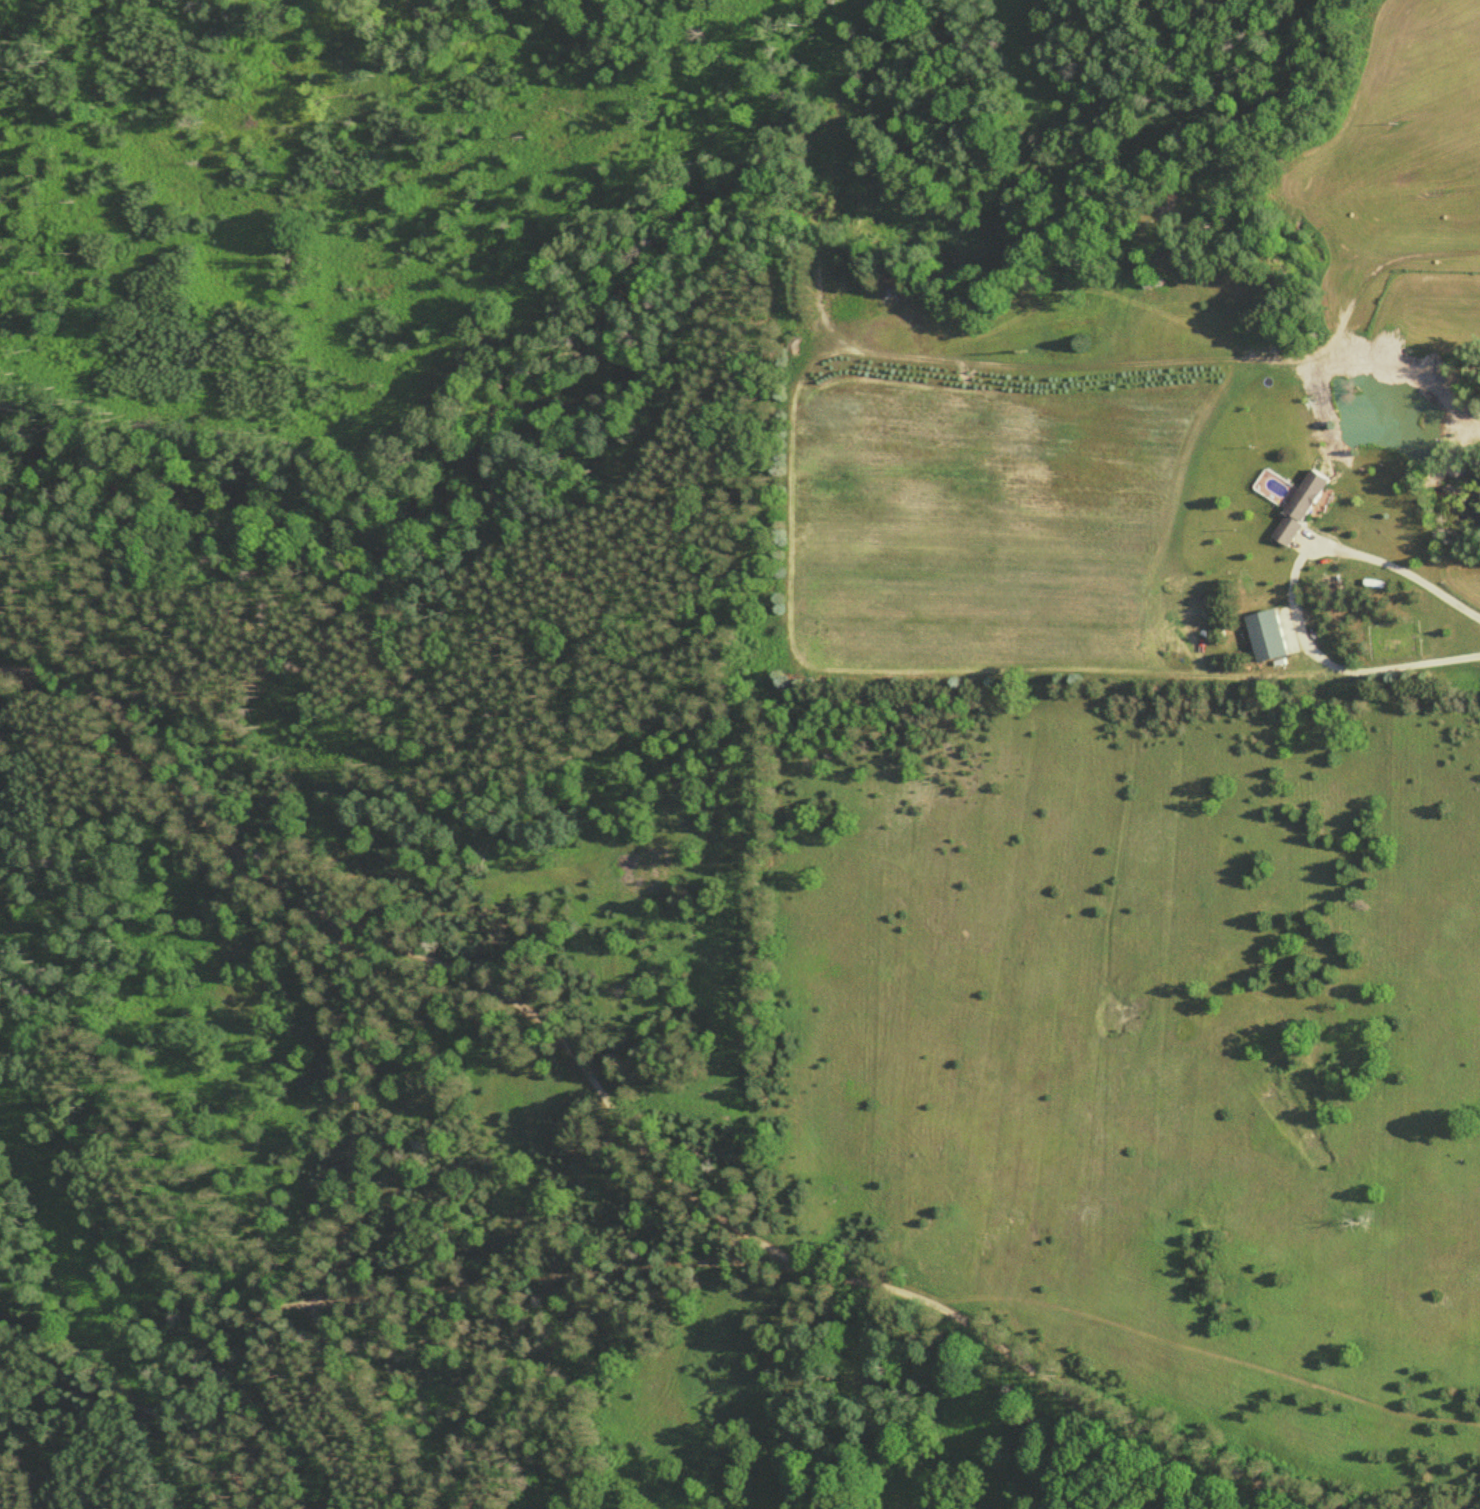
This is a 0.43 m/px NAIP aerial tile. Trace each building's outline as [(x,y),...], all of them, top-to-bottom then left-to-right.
[(1147,279),(1149,289),(1166,286),(1164,275),(1147,279)] [(1276,537),(1295,547),(1332,477),(1313,467),(1276,537)] [(1250,616),(1263,663),(1294,654),(1281,608),(1250,616)]
